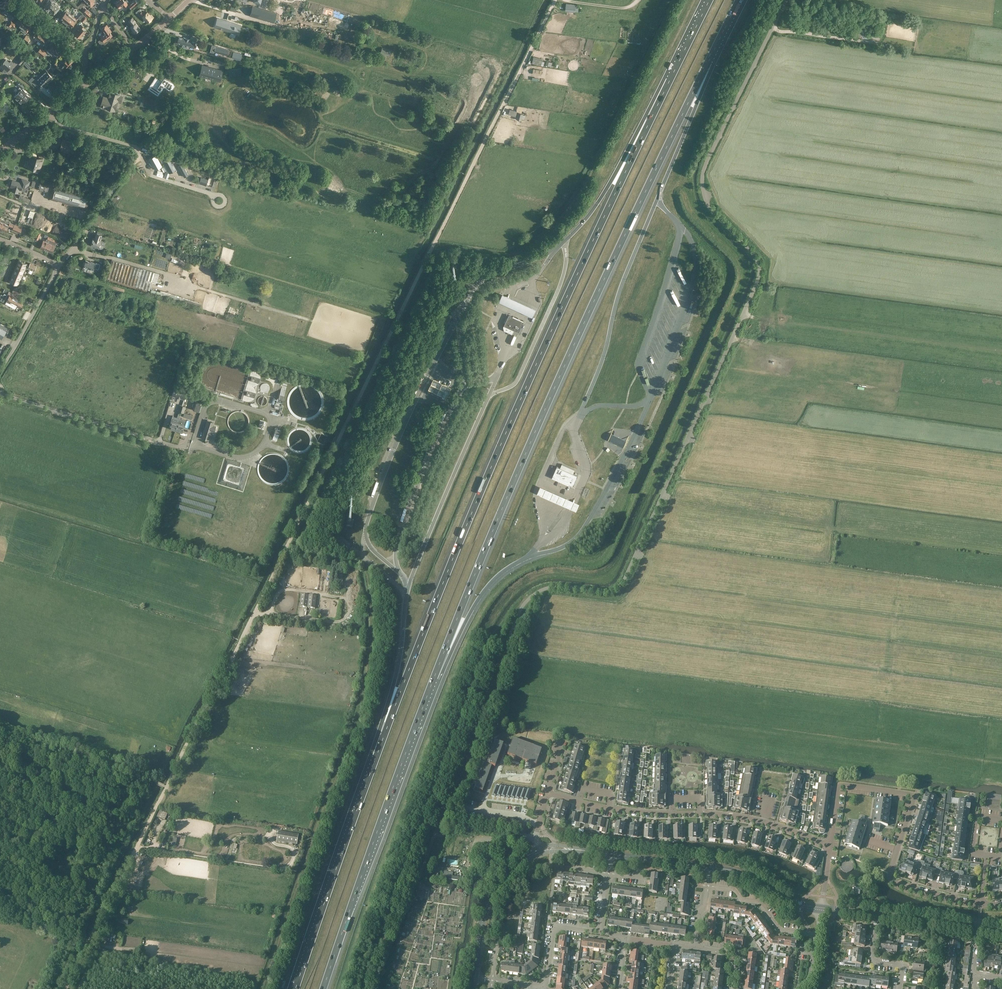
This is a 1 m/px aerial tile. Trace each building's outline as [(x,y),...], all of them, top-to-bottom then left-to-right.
[(56,3),(53,0),(52,1),(52,0),(46,0),(45,2),(47,3),(45,5),(47,8),(47,9),(49,10),(50,10),(56,3)] [(115,2),(117,4),(115,6),(119,10),(123,7),(122,5),(123,4),(125,6),(128,3),(126,0),(125,0),(124,1),(124,0),(117,0),(115,2)] [(128,5),(132,9),(138,3),(136,0),(133,0),(128,5)] [(56,3),(50,10),(50,11),(51,12),(52,12),(55,14),(57,13),(56,12),(60,8),(58,6),(59,5),(56,3)] [(565,11),(575,12),(576,4),(566,3),(565,11)] [(17,12),(9,5),(3,13),(7,16),(7,15),(12,19),(17,12)] [(282,5),(280,9),(281,10),(280,12),(284,13),(285,11),(289,12),(290,7),(282,5)] [(276,13),(252,6),(249,15),(273,22),(276,13)] [(88,17),(92,13),(86,8),(86,9),(85,7),(82,11),(83,12),(88,17)] [(65,24),(72,15),(70,13),(70,12),(66,9),(63,13),(64,14),(61,17),(62,18),(60,20),(65,24)] [(139,16),(141,15),(147,22),(153,17),(151,14),(150,15),(147,12),(144,14),(139,9),(136,12),(139,16)] [(72,15),(65,24),(69,28),(71,25),(72,26),(72,25),(77,19),(72,15)] [(23,17),(20,21),(18,19),(15,23),(22,28),(27,21),(23,17)] [(136,22),(132,17),(128,21),(132,25),(130,27),(132,30),(131,31),(134,34),(141,28),(138,25),(136,22)] [(214,27),(238,34),(241,25),(217,18),(214,27)] [(8,29),(14,22),(11,20),(8,24),(7,23),(4,26),(8,29)] [(32,25),(27,21),(22,28),(26,32),(32,25)] [(14,22),(8,29),(11,31),(14,27),(15,27),(17,25),(14,22)] [(84,34),(87,31),(83,28),(84,27),(81,24),(80,26),(79,26),(76,30),(77,30),(74,33),(80,38),(84,34)] [(108,43),(115,38),(111,32),(112,32),(107,24),(101,28),(104,33),(100,36),(101,39),(98,41),(102,46),(108,42),(108,43)] [(857,24),(856,37),(868,39),(870,26),(857,24)] [(38,40),(44,33),(39,29),(38,30),(34,35),(33,37),(35,39),(35,38),(38,40)] [(44,33),(38,40),(41,43),(43,45),(44,43),(48,39),(49,37),(44,33)] [(183,38),(179,37),(177,43),(194,47),(195,41),(191,40),(191,39),(184,37),(183,38)] [(59,46),(54,42),(48,49),(53,53),(59,46)] [(64,50),(59,46),(53,53),(56,56),(58,58),(64,50)] [(214,52),(227,55),(229,49),(216,46),(214,52)] [(232,58),(240,60),(242,54),(233,52),(232,58)] [(24,54),(17,62),(20,65),(27,57),(24,54)] [(59,63),(55,67),(60,72),(62,68),(60,67),(63,63),(70,68),(72,65),(71,64),(74,60),(69,56),(67,58),(63,62),(62,63),(60,61),(59,63)] [(543,58),(534,56),(532,63),(543,66),(545,61),(542,61),(543,58)] [(10,62),(6,59),(1,66),(4,69),(3,71),(5,73),(7,71),(9,69),(14,63),(11,61),(10,62)] [(44,73),(42,75),(48,82),(51,79),(50,79),(52,77),(47,71),(48,70),(48,71),(50,69),(52,71),(54,69),(50,64),(45,68),(46,69),(45,70),(44,69),(42,71),(44,73)] [(199,76),(220,82),(223,70),(202,65),(199,76)] [(42,75),(40,73),(34,79),(38,83),(39,82),(43,86),(45,84),(45,85),(48,82),(42,75)] [(160,82),(157,80),(151,90),(157,95),(164,85),(170,89),(173,85),(162,77),(160,82)] [(16,94),(13,97),(17,100),(18,100),(21,103),(21,104),(22,103),(23,101),(24,101),(28,96),(25,94),(25,93),(25,92),(22,89),(21,90),(20,89),(16,94)] [(108,97),(106,96),(103,106),(105,107),(115,110),(115,109),(117,101),(118,101),(118,100),(121,101),(123,96),(120,95),(120,94),(116,93),(114,92),(110,91),(109,96),(110,96),(109,98),(108,98),(108,97)] [(156,100),(142,96),(140,103),(154,107),(156,100)] [(71,141),(62,139),(59,149),(68,151),(69,148),(70,149),(72,145),(70,144),(71,141)] [(159,152),(146,148),(143,152),(151,167),(152,168),(153,169),(154,170),(170,175),(158,154),(159,152)] [(175,157),(159,152),(158,154),(170,175),(185,180),(174,160),(175,157)] [(42,159),(29,156),(26,168),(38,172),(42,159)] [(195,183),(193,179),(198,165),(175,157),(174,160),(185,180),(195,183)] [(223,172),(198,165),(193,179),(195,183),(208,187),(207,190),(217,193),(223,172)] [(20,182),(12,180),(10,187),(13,188),(12,191),(18,193),(19,190),(27,192),(30,181),(21,178),(20,182)] [(38,189),(46,191),(48,185),(39,182),(38,189)] [(91,195),(52,184),(49,199),(57,201),(57,200),(62,201),(61,202),(74,206),(75,204),(79,206),(78,207),(87,210),(91,195)] [(3,225),(2,225),(0,230),(6,232),(8,226),(12,228),(12,230),(20,233),(21,231),(22,227),(10,222),(5,220),(3,225)] [(101,240),(102,235),(96,233),(94,238),(93,237),(90,245),(99,248),(102,240),(101,240)] [(49,242),(50,240),(47,239),(46,238),(45,241),(43,240),(40,248),(46,250),(49,242)] [(46,250),(52,253),(55,246),(56,243),(50,240),(49,242),(46,250)] [(18,260),(14,269),(23,273),(27,263),(18,260)] [(83,267),(93,271),(94,268),(98,269),(100,264),(96,262),(96,263),(91,261),(91,262),(86,260),(83,267)] [(112,260),(107,277),(150,290),(155,272),(112,260)] [(23,273),(14,269),(12,275),(21,279),(23,273)] [(21,279),(12,275),(9,281),(18,285),(21,279)] [(12,291),(18,295),(21,289),(16,287),(16,288),(14,287),(12,291)] [(16,305),(20,307),(23,301),(16,297),(17,295),(9,291),(7,294),(9,295),(7,301),(6,303),(15,308),(16,305)] [(502,295),(499,302),(532,317),(535,310),(502,295)] [(517,331),(518,332),(524,320),(522,319),(509,314),(504,325),(517,331)] [(271,368),(269,375),(277,378),(280,371),(271,368)] [(250,370),(240,399),(247,401),(248,401),(250,401),(253,401),(254,399),(256,398),(256,396),(257,395),(257,393),(256,391),(255,389),(254,388),(253,387),(255,387),(256,386),(258,385),(260,384),(261,383),(261,381),(261,380),(261,378),(261,377),(261,376),(260,375),(259,374),(258,373),(256,372),(250,370)] [(451,387),(433,378),(427,389),(445,398),(451,387)] [(270,389),(270,387),(269,385),(268,384),(266,384),(264,384),(263,384),(262,385),(261,386),(261,387),(261,388),(261,390),(261,391),(262,392),(263,392),(264,393),(265,393),(267,393),(268,393),(269,392),(270,390),(270,389)] [(187,391),(174,387),(172,395),(184,399),(187,391)] [(203,397),(197,395),(194,403),(201,405),(203,397)] [(171,419),(169,428),(175,430),(178,421),(175,420),(175,418),(172,417),(171,419)] [(181,422),(178,421),(175,430),(182,432),(185,423),(184,423),(185,421),(182,420),(181,422)] [(214,422),(207,420),(201,438),(209,440),(210,436),(213,437),(216,426),(214,425),(214,422)] [(272,440),(277,441),(281,429),(276,428),(272,440)] [(620,437),(611,433),(608,440),(617,444),(623,447),(627,440),(620,437)] [(574,486),(578,476),(573,474),(575,470),(562,465),(560,468),(557,466),(553,476),(557,478),(556,480),(562,482),(569,486),(570,485),(574,486)] [(299,607),(315,609),(316,596),(311,596),(309,596),(301,595),(299,607)] [(536,765),(542,749),(513,739),(510,746),(510,747),(507,755),(536,765)] [(503,745),(496,742),(488,764),(486,764),(484,763),(475,789),(482,792),(491,766),(495,767),(503,745)] [(575,753),(575,756),(584,759),(584,756),(583,756),(585,749),(575,747),(573,753),(575,753)] [(625,755),(624,757),(633,758),(634,752),(629,752),(630,750),(624,749),(623,754),(625,755)] [(571,758),(570,764),(580,767),(582,761),(583,761),(584,759),(575,756),(574,759),(571,758)] [(570,771),(570,773),(579,776),(579,774),(578,773),(580,767),(570,764),(568,770),(570,771)] [(743,774),(754,776),(755,774),(756,774),(757,769),(751,768),(751,769),(745,768),(744,774),(743,774)] [(566,776),(565,781),(575,784),(576,778),(578,778),(579,776),(570,773),(569,776),(566,776)] [(743,774),(742,780),(754,782),(755,779),(754,778),(754,776),(743,774)] [(793,779),(792,782),(801,784),(803,785),(805,779),(798,777),(799,775),(793,774),(792,779),(793,779)] [(821,783),(818,783),(830,785),(830,782),(832,783),(832,778),(827,777),(826,778),(822,778),(821,783)] [(754,786),(754,782),(742,780),(740,786),(752,788),(752,785),(754,786)] [(573,790),(575,784),(565,781),(563,787),(565,788),(564,790),(562,790),(573,793),(574,791),(573,790)] [(818,783),(817,790),(830,792),(831,787),(830,787),(830,785),(818,783)] [(740,786),(739,792),(752,794),(753,790),(751,790),(752,788),(740,786)] [(817,790),(817,796),(828,798),(828,796),(830,796),(830,792),(817,790)] [(752,798),(752,794),(739,792),(738,797),(751,800),(750,799),(750,797),(752,798)] [(799,800),(796,799),(798,794),(789,792),(788,797),(799,800)] [(924,799),(935,803),(937,797),(926,793),(925,799),(924,799)] [(664,795),(653,795),(650,794),(650,806),(651,806),(651,807),(664,807),(666,807),(666,795),(664,795)] [(627,799),(628,798),(618,796),(617,800),(619,800),(618,802),(623,803),(623,805),(628,805),(629,799),(627,799)] [(725,796),(717,796),(706,796),(707,808),(708,808),(717,808),(717,810),(720,810),(720,808),(721,808),(723,808),(722,798),(725,798),(725,806),(727,806),(728,796),(725,796)] [(828,800),(828,798),(817,796),(816,803),(829,805),(829,800),(828,800)] [(738,797),(735,797),(733,808),(735,809),(747,812),(748,811),(749,811),(751,800),(738,797)] [(786,799),(785,803),(798,806),(799,800),(788,797),(787,799),(786,799)] [(970,798),(969,798),(969,797),(968,797),(967,797),(966,798),(965,798),(965,799),(959,799),(958,805),(969,806),(970,800),(970,799),(970,798)] [(873,823),(872,824),(874,824),(873,829),(880,830),(880,825),(888,826),(888,824),(891,802),(876,799),(875,806),(874,813),(873,819),(873,823)] [(923,803),(923,804),(934,808),(935,803),(924,799),(922,802),(923,803)] [(556,801),(553,810),(566,814),(568,808),(569,808),(570,806),(556,801)] [(796,812),(798,806),(785,803),(784,806),(785,807),(785,809),(783,808),(799,813),(796,812)] [(828,809),(829,805),(816,803),(815,810),(826,811),(827,809),(828,809)] [(934,808),(923,804),(922,806),(921,806),(920,810),(932,814),(934,808)] [(796,824),(799,813),(783,808),(780,820),(782,820),(781,821),(790,823),(789,824),(792,825),(793,824),(794,824),(796,824)] [(564,820),(566,814),(553,810),(551,819),(564,823),(565,821),(564,820)] [(826,813),(826,811),(815,810),(814,816),(827,818),(827,814),(826,813)] [(933,814),(932,814),(920,810),(919,813),(920,814),(919,815),(930,819),(931,819),(933,814)] [(580,828),(581,824),(580,823),(582,816),(583,815),(578,814),(578,815),(573,814),(571,822),(576,823),(575,827),(580,828)] [(582,816),(580,823),(581,824),(585,824),(584,828),(589,829),(589,825),(591,818),(591,816),(587,815),(587,817),(582,816)] [(928,824),(930,819),(919,815),(919,817),(918,817),(917,820),(926,824),(928,824)] [(813,823),(814,823),(825,824),(825,822),(826,822),(827,818),(814,816),(813,823)] [(597,831),(598,827),(600,819),(600,820),(600,818),(596,817),(595,819),(591,818),(589,825),(594,826),(593,830),(597,831)] [(852,821),(844,845),(859,849),(867,826),(865,826),(867,820),(861,818),(859,824),(852,821)] [(598,827),(602,828),(602,832),(606,833),(609,820),(604,819),(604,820),(600,820),(600,819),(598,827)] [(925,829),(926,824),(917,820),(915,824),(916,824),(916,826),(925,829)] [(617,823),(615,835),(626,837),(627,828),(624,827),(624,824),(617,823)] [(819,831),(819,832),(820,832),(820,833),(821,833),(821,834),(822,834),(823,834),(823,833),(824,833),(825,832),(825,831),(826,827),(824,827),(825,824),(814,823),(814,829),(819,829),(819,831)] [(630,837),(640,838),(641,829),(638,829),(638,826),(631,825),(630,837)] [(645,839),(655,839),(656,830),(652,830),(653,827),(645,826),(645,839)] [(697,826),(689,826),(689,839),(700,839),(700,830),(697,830),(697,826)] [(914,828),(913,831),(923,834),(925,829),(916,826),(915,828),(914,828)] [(667,827),(660,827),(659,839),(670,839),(670,830),(667,830),(667,827)] [(674,827),(674,839),(685,839),(685,830),(681,830),(681,827),(674,827)] [(710,827),(709,839),(720,840),(720,831),(717,831),(717,827),(710,827)] [(725,828),(724,838),(723,841),(734,842),(734,838),(735,834),(735,833),(732,833),(732,829),(725,828)] [(740,830),(738,843),(748,845),(750,836),(746,835),(747,832),(740,830)] [(298,834),(278,831),(277,841),(297,845),(298,834)] [(913,835),(912,837),(921,840),(923,834),(913,831),(912,835),(913,835)] [(762,835),(755,833),(752,845),(762,848),(764,839),(761,839),(762,835)] [(776,839),(769,837),(766,849),(776,852),(778,844),(775,843),(776,839)] [(919,845),(921,840),(912,837),(912,839),(911,839),(909,842),(910,843),(910,842),(919,845)] [(779,854),(786,856),(789,857),(792,849),(789,848),(791,845),(784,842),(779,854)] [(919,852),(921,846),(919,845),(910,842),(910,843),(909,848),(919,852)] [(804,850),(798,847),(793,859),(803,863),(806,855),(803,853),(804,850)] [(811,854),(806,865),(815,870),(819,862),(817,860),(818,857),(811,854)] [(901,870),(907,872),(907,873),(911,861),(905,859),(903,865),(901,865),(900,866),(899,867),(899,868),(900,869),(901,870)] [(917,863),(911,861),(907,873),(911,875),(911,874),(913,875),(916,868),(919,869),(922,861),(919,860),(917,863)] [(922,879),(926,880),(929,869),(923,867),(924,862),(922,861),(919,869),(922,870),(920,877),(922,878),(922,879)] [(935,871),(929,869),(926,880),(926,879),(932,881),(934,874),(937,875),(939,868),(936,868),(935,871)] [(942,869),(939,868),(937,875),(940,876),(939,883),(945,884),(945,885),(948,872),(942,871),(942,869)] [(961,888),(965,889),(967,876),(963,876),(964,873),(963,872),(958,871),(958,873),(956,879),(960,880),(958,887),(961,887),(961,888)] [(954,874),(948,872),(945,885),(949,886),(949,885),(952,886),(953,879),(956,879),(958,873),(955,872),(954,874)] [(965,888),(971,889),(973,889),(974,888),(974,887),(974,886),(973,884),(972,884),(973,877),(967,876),(965,889),(965,888)] [(993,891),(1000,890),(999,878),(993,879),(993,885),(992,886),(991,886),(991,887),(990,888),(991,889),(991,890),(992,890),(992,891),(993,891)] [(534,905),(534,911),(541,912),(542,906),(541,906),(541,902),(532,900),(531,905),(534,905)] [(754,909),(747,908),(746,916),(749,916),(754,909)] [(749,916),(752,919),(758,914),(754,909),(749,916)] [(762,919),(758,914),(752,919),(754,922),(753,923),(754,925),(762,919)] [(757,926),(759,929),(766,924),(762,919),(754,925),(756,926),(757,926)] [(760,933),(762,935),(769,929),(766,924),(759,929),(761,932),(760,933)] [(853,924),(852,932),(865,934),(866,928),(860,927),(860,925),(853,924)] [(773,934),(769,929),(762,935),(763,936),(764,935),(766,939),(773,934)] [(105,933),(103,941),(109,942),(110,938),(113,939),(115,939),(116,935),(105,933)] [(775,937),(773,934),(766,939),(771,944),(775,937)] [(910,948),(917,949),(917,948),(921,949),(922,940),(918,940),(918,938),(901,936),(901,941),(900,949),(901,943),(905,943),(903,951),(909,952),(910,948)] [(744,938),(737,937),(736,945),(742,946),(743,945),(745,945),(746,938),(744,938)] [(771,944),(778,945),(779,937),(775,937),(771,944)] [(881,951),(888,952),(890,942),(883,941),(884,938),(880,938),(879,946),(882,947),(881,951)] [(949,942),(949,948),(957,949),(958,943),(960,944),(960,940),(951,938),(950,942),(949,942)] [(896,943),(890,942),(888,952),(895,953),(896,948),(900,949),(901,941),(897,940),(896,943)] [(850,956),(862,958),(862,957),(863,955),(862,955),(863,952),(855,951),(855,948),(846,946),(845,949),(851,950),(850,956)] [(631,950),(630,956),(639,957),(639,959),(641,960),(642,956),(638,955),(639,951),(631,950)] [(988,956),(988,960),(985,960),(984,966),(987,966),(987,965),(994,966),(995,955),(993,955),(992,957),(988,956)] [(995,955),(994,966),(1001,967),(1000,968),(1001,969),(1001,956),(1001,958),(998,958),(998,956),(995,955)] [(861,964),(862,958),(850,956),(850,958),(852,959),(852,963),(861,964)] [(531,958),(530,962),(538,966),(539,959),(531,958)] [(912,971),(914,971),(924,972),(925,972),(926,966),(924,966),(924,963),(914,961),(912,971)] [(532,970),(538,966),(530,962),(527,964),(532,970)] [(640,972),(643,972),(644,968),(640,967),(641,963),(637,963),(633,963),(632,966),(631,966),(631,968),(640,970),(640,972)] [(527,964),(524,966),(526,975),(532,970),(527,964)] [(923,980),(924,972),(914,971),(913,976),(911,975),(911,981),(917,982),(918,979),(923,980)] [(638,984),(641,984),(642,980),(639,979),(639,976),(631,974),(631,978),(629,978),(629,980),(638,981),(638,984)] [(844,987),(844,984),(845,975),(839,975),(839,976),(836,975),(834,985),(844,987)] [(609,985),(602,981),(597,984),(602,988),(603,988),(609,985)]
